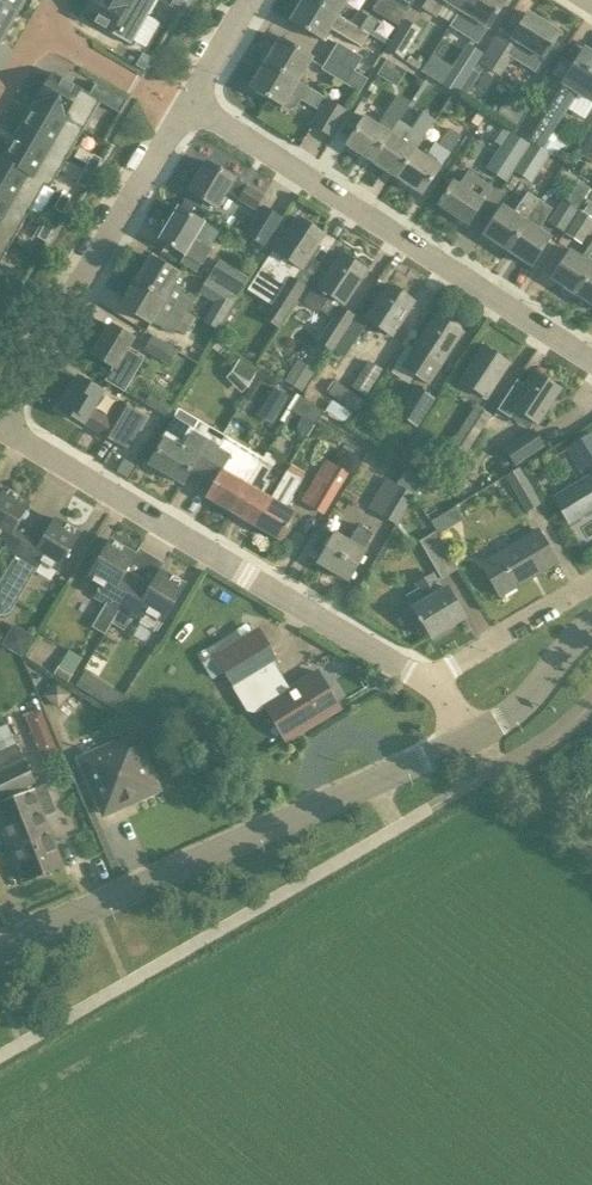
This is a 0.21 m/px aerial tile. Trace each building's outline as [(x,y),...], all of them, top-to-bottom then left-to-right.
[(16,13),(24,0),(0,0),(0,4),(16,13)] [(118,0),(94,0),(84,18),(130,45),(147,16),(118,0)] [(147,16),(156,0),(118,0),(147,16)] [(169,6),(177,11),(183,0),(172,0),(169,6)] [(369,35),(337,15),(310,0),(305,0),(291,23),(321,41),(330,27),(361,47),(369,35)] [(337,15),(346,0),(310,0),(337,15)] [(399,27),(404,19),(403,18),(406,13),(386,0),(378,0),(372,10),(399,27)] [(406,13),(414,0),(386,0),(406,13)] [(466,0),(429,0),(423,8),(436,17),(444,4),(458,13),(466,0)] [(465,33),(464,34),(477,43),(487,27),(488,28),(506,0),(466,0),(458,13),(451,24),(465,33)] [(0,4),(0,41),(16,13),(0,4)] [(546,63),(544,59),(559,34),(528,14),(513,38),(501,30),(475,71),(480,75),(485,66),(500,76),(511,57),(521,64),(523,61),(540,71),(546,63)] [(399,27),(391,41),(387,46),(388,47),(387,49),(403,59),(421,29),(404,19),(399,27)] [(281,38),(266,63),(298,82),(312,57),(281,38)] [(337,43),(328,57),(354,72),(362,58),(337,43)] [(440,85),(456,95),(482,54),(467,44),(440,85)] [(516,133),(531,143),(543,150),(557,127),(568,110),(570,106),(578,93),(591,102),(591,54),(584,49),(573,66),(563,83),(551,76),(542,90),(516,133)] [(142,53),(135,65),(143,70),(150,58),(142,53)] [(367,80),(354,72),(328,57),(321,69),(360,93),(367,80)] [(407,62),(421,71),(425,66),(410,57),(407,62)] [(401,85),(409,70),(389,60),(381,75),(401,85)] [(250,89),(282,108),(287,110),(295,109),(301,99),(319,110),(310,125),(333,138),(349,111),(298,82),(266,63),(250,89)] [(83,130),(99,102),(119,114),(126,101),(95,84),(89,94),(53,73),(36,103),(83,130)] [(400,121),(411,104),(398,95),(386,114),(397,122),(398,120),(400,121)] [(83,130),(36,103),(19,131),(66,158),(83,130)] [(423,112),(402,143),(390,135),(371,163),(397,180),(415,151),(436,120),(423,112)] [(346,147),(371,163),(390,135),(365,119),(346,147)] [(425,157),(415,151),(397,180),(422,197),(462,136),(448,127),(438,144),(435,142),(425,157)] [(513,172),(531,143),(516,133),(511,130),(486,169),(506,182),(513,172)] [(0,157),(0,158),(50,187),(66,158),(19,131),(3,159),(0,157)] [(580,155),(591,163),(591,137),(580,155)] [(531,183),(550,154),(543,150),(531,143),(513,172),(531,183)] [(101,159),(93,154),(84,169),(93,174),(101,159)] [(0,158),(0,197),(28,213),(44,185),(49,188),(50,187),(0,158)] [(256,210),(265,197),(208,163),(190,192),(217,208),(227,192),(256,210)] [(84,189),(93,174),(84,169),(76,184),(84,189)] [(467,225),(483,202),(493,186),(468,170),(459,186),(454,183),(438,207),(467,225)] [(483,237),(507,252),(541,200),(528,192),(513,214),(503,207),(483,237)] [(53,209),(62,214),(70,199),(62,194),(53,209)] [(0,197),(0,235),(12,242),(28,213),(0,197)] [(550,238),(538,231),(553,208),(541,200),(507,252),(531,268),(550,238)] [(563,233),(578,210),(563,200),(548,223),(563,233)] [(161,240),(185,254),(201,265),(211,248),(195,237),(204,223),(180,208),(161,240)] [(580,244),(591,226),(591,218),(580,210),(565,233),(580,244)] [(261,245),(275,222),(261,214),(247,236),(261,245)] [(296,280),(302,270),(324,235),(298,218),(290,230),(281,225),(266,247),(272,251),(247,290),(271,305),(262,318),(279,329),(307,287),(296,280)] [(36,237),(45,242),(54,228),(45,223),(36,237)] [(12,242),(0,235),(0,262),(12,242)] [(576,296),(591,272),(591,241),(581,258),(571,251),(552,280),(576,296)] [(340,254),(319,286),(315,284),(305,301),(306,305),(315,311),(322,312),(331,318),(316,342),(331,351),(346,329),(355,316),(343,308),(367,271),(363,269),(364,266),(364,264),(356,259),(354,259),(352,262),(340,254)] [(185,290),(175,283),(181,274),(151,256),(136,282),(186,312),(194,299),(184,293),(185,290)] [(576,296),(591,306),(591,272),(576,296)] [(14,297),(22,282),(14,277),(5,292),(14,297)] [(229,310),(237,297),(207,279),(200,293),(229,310)] [(196,318),(186,312),(136,282),(122,305),(151,323),(172,335),(175,329),(185,335),(196,318)] [(393,336),(415,302),(389,285),(367,319),(393,336)] [(429,386),(441,367),(463,332),(436,315),(414,349),(402,368),(429,386)] [(109,324),(91,354),(113,367),(104,381),(124,392),(143,359),(127,350),(134,339),(109,324)] [(153,336),(145,349),(170,363),(177,351),(153,336)] [(488,397),(511,362),(484,345),(462,380),(488,397)] [(227,378),(242,393),(258,369),(240,357),(227,378)] [(287,381),(307,391),(319,369),(299,358),(287,381)] [(369,360),(352,387),(366,396),(383,369),(369,360)] [(540,423),(562,389),(534,371),(513,405),(540,423)] [(125,448),(144,416),(120,402),(110,419),(94,410),(104,392),(79,377),(60,409),(125,448)] [(335,394),(361,412),(368,402),(342,384),(335,394)] [(417,428),(435,399),(415,386),(396,415),(417,428)] [(300,397),(291,411),(314,424),(322,410),(300,397)] [(461,461),(491,415),(476,405),(445,451),(461,461)] [(228,436),(210,426),(198,419),(193,427),(177,419),(152,463),(185,483),(194,467),(205,474),(228,436)] [(515,466),(545,446),(533,429),(503,449),(515,466)] [(591,466),(591,432),(566,448),(581,473),(591,466)] [(264,458),(251,450),(228,436),(205,474),(217,481),(207,496),(211,498),(233,511),(262,460),(264,458)] [(273,467),(262,460),(233,511),(256,525),(272,498),(263,493),(271,481),(267,478),(273,467)] [(123,461),(117,472),(127,478),(134,467),(123,461)] [(504,476),(526,513),(541,504),(519,467),(504,476)] [(368,508),(397,525),(425,479),(407,468),(397,484),(386,478),(368,508)] [(289,469),(272,498),(256,525),(282,540),(297,513),(287,507),(304,478),(289,469)] [(316,476),(301,502),(324,515),(339,489),(316,476)] [(556,498),(570,522),(591,510),(591,476),(556,498)] [(14,558),(33,527),(20,519),(30,504),(5,489),(0,497),(0,534),(9,540),(2,551),(14,558)] [(465,519),(459,506),(440,515),(434,501),(426,505),(437,531),(465,519)] [(42,559),(59,569),(80,534),(54,518),(45,534),(33,527),(14,558),(0,581),(0,616),(6,615),(10,613),(42,559)] [(364,549),(374,533),(360,525),(351,542),(336,533),(319,562),(349,580),(367,551),(364,549)] [(500,595),(558,561),(540,530),(482,564),(500,595)] [(419,541),(441,579),(458,570),(436,532),(419,541)] [(111,622),(112,622),(138,579),(126,572),(136,556),(110,540),(89,576),(101,583),(92,598),(104,605),(92,627),(104,634),(111,622)] [(130,618),(132,619),(156,634),(185,586),(161,571),(151,587),(138,579),(112,622),(123,630),(130,618)] [(430,636),(466,616),(449,586),(442,590),(433,573),(418,582),(428,599),(414,607),(430,636)] [(14,625),(6,646),(28,654),(35,633),(14,625)] [(256,713),(267,707),(285,736),(319,716),(321,720),(340,709),(318,672),(289,690),(275,666),(280,663),(260,630),(216,656),(236,689),(249,712),(256,713)] [(74,678),(82,657),(69,652),(61,672),(74,678)] [(89,669),(83,679),(119,704),(126,695),(89,669)] [(41,710),(25,716),(42,758),(57,752),(41,710)] [(2,798),(36,781),(17,742),(16,743),(7,724),(0,727),(0,795),(2,798)] [(156,794),(159,784),(155,774),(151,773),(139,746),(129,751),(124,740),(80,759),(104,814),(142,797),(146,798),(156,794)] [(45,815),(56,811),(45,784),(0,802),(0,822),(0,823),(23,881),(64,865),(45,815)]
